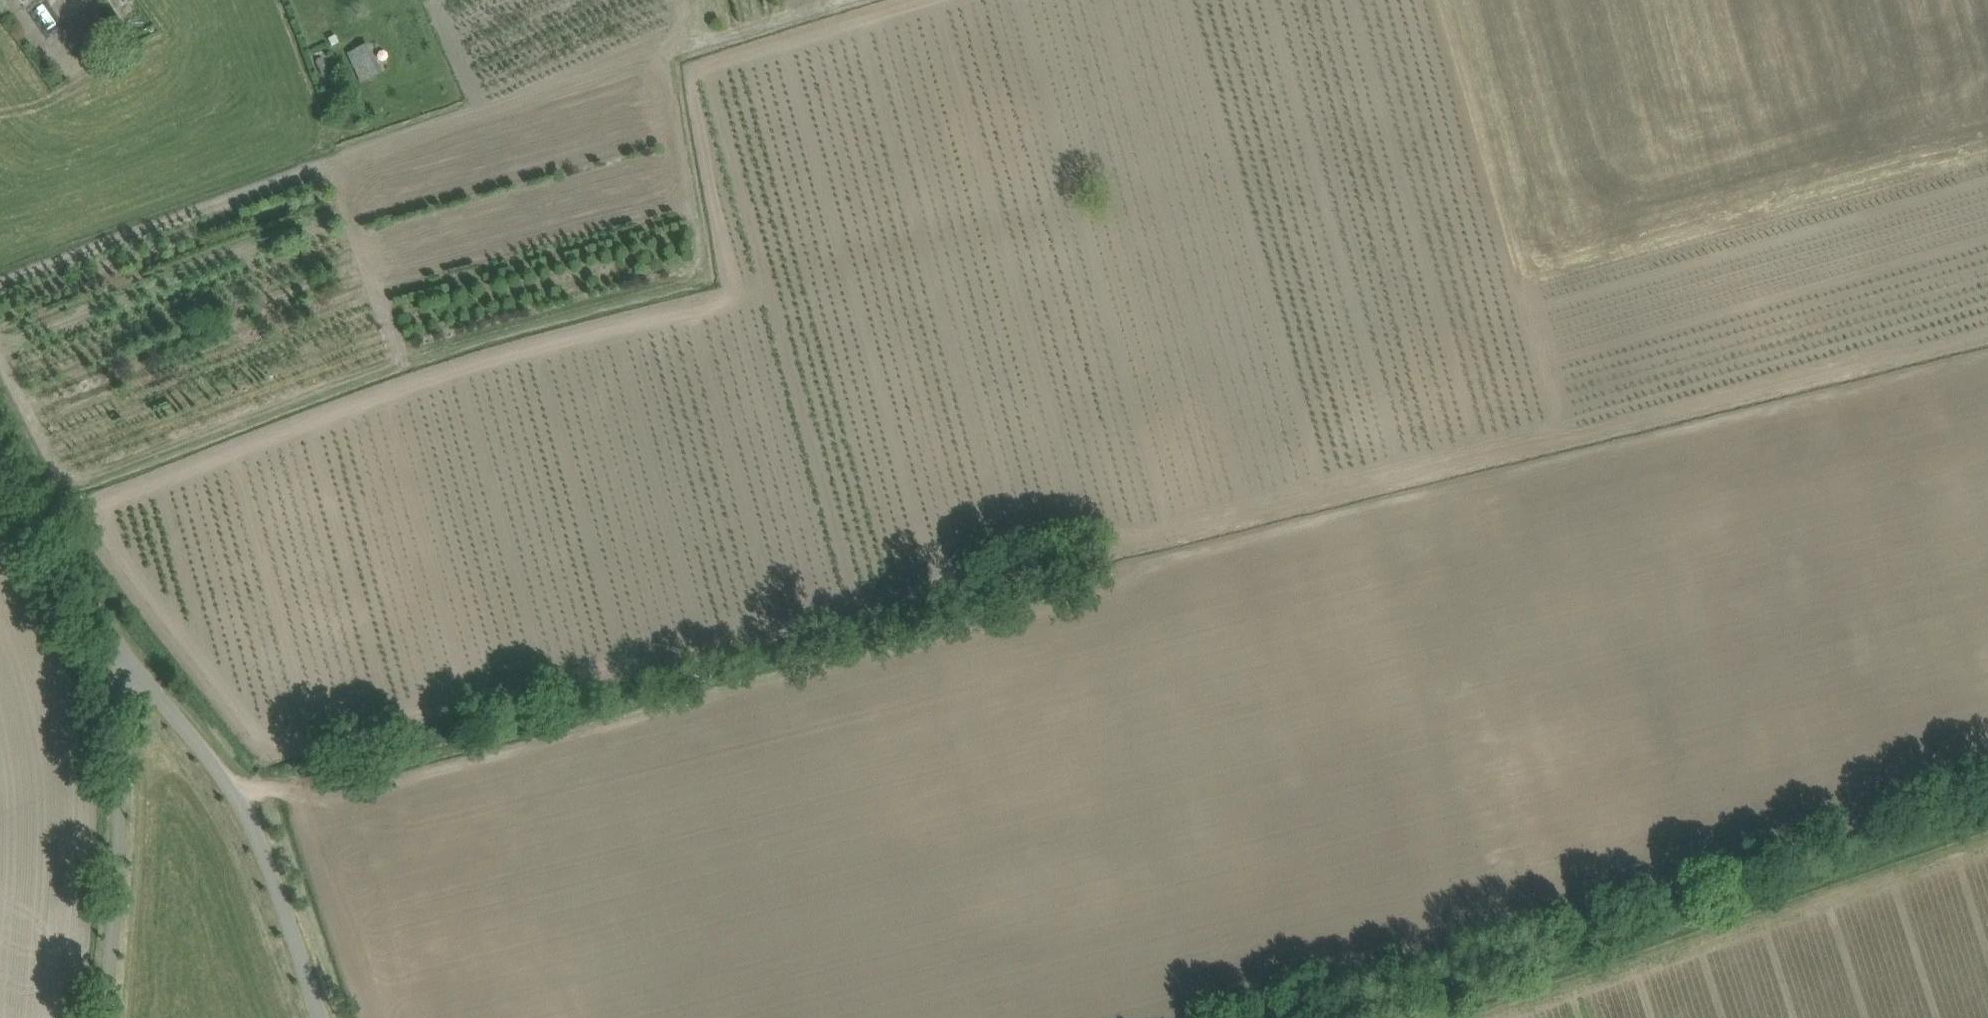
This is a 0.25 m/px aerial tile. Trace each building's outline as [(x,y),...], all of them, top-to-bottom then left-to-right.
[(363,45),(348,53),(355,67),(370,60),(363,45)]
